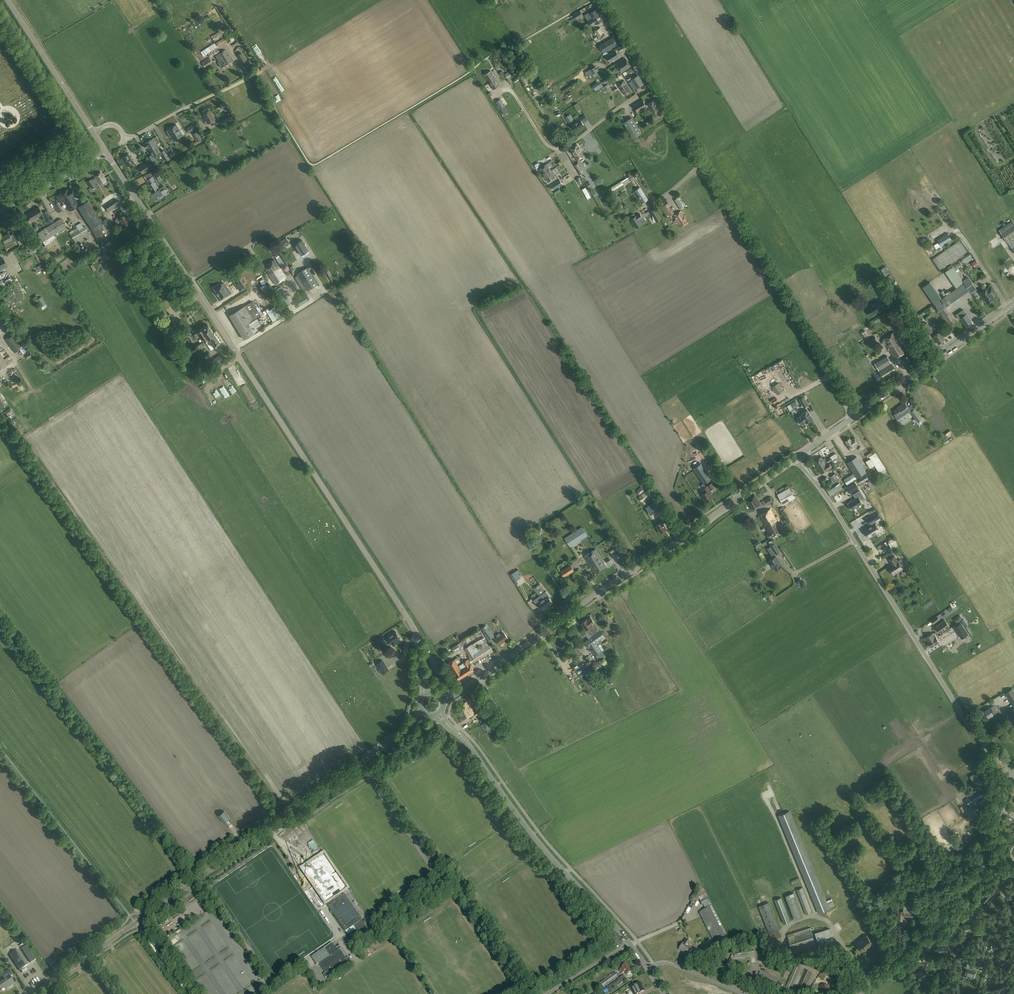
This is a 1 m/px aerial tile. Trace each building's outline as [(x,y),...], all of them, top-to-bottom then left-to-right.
[(596,9),(589,14),(593,20),(589,22),(592,26),(595,24),(596,24),(603,19),(596,9)] [(573,14),(577,19),(583,15),(580,10),(573,14)] [(606,35),(600,27),(594,31),(600,39),(606,35)] [(210,57),(219,51),(218,50),(219,49),(218,47),(226,42),(219,31),(212,36),(213,38),(215,43),(201,52),(203,56),(204,55),(206,58),(209,56),(210,57)] [(604,42),(599,45),(603,53),(608,49),(604,42)] [(253,43),(250,46),(257,54),(260,52),(253,43)] [(215,56),(222,67),(232,61),(225,50),(215,56)] [(615,50),(606,55),(611,62),(619,57),(615,50)] [(248,62),(241,52),(237,55),(243,65),(248,62)] [(519,67),(526,63),(519,53),(513,57),(519,67)] [(204,67),(212,62),(210,57),(201,63),(204,67)] [(622,71),(630,65),(626,59),(617,64),(622,71)] [(589,70),(592,74),(599,71),(596,66),(589,70)] [(489,83),(496,78),(491,71),(484,75),(489,83)] [(518,76),(524,86),(529,83),(523,73),(518,76)] [(636,88),(636,89),(644,84),(638,75),(631,80),(632,81),(629,82),(634,89),(636,88)] [(500,85),(496,78),(489,83),(493,89),(500,85)] [(618,84),(620,87),(625,95),(631,92),(626,84),(627,83),(625,80),(618,84)] [(605,85),(603,81),(602,81),(594,86),(597,90),(605,85)] [(607,92),(612,88),(608,83),(603,87),(607,92)] [(500,109),(505,106),(500,99),(496,102),(500,109)] [(648,106),(653,113),(660,109),(654,100),(650,103),(646,105),(642,100),(634,105),(638,112),(648,106)] [(224,103),(213,109),(216,114),(227,108),(224,103)] [(209,124),(216,120),(211,111),(204,115),(209,124)] [(565,116),(569,123),(573,120),(569,113),(565,116)] [(230,115),(222,120),(225,125),(233,120),(230,115)] [(573,122),(574,123),(572,125),(575,131),(584,125),(582,122),(584,120),(581,117),(573,122)] [(641,133),(632,117),(623,122),(633,138),(641,133)] [(183,135),(176,124),(167,130),(168,131),(167,131),(170,137),(171,136),(174,140),(183,135)] [(193,134),(197,141),(202,139),(197,131),(193,134)] [(146,148),(148,146),(151,151),(150,152),(152,155),(158,152),(156,149),(158,147),(156,145),(160,142),(157,136),(153,139),(144,144),(146,148)] [(578,159),(579,159),(580,161),(581,161),(582,161),(583,161),(584,160),(584,159),(585,158),(583,156),(584,155),(577,145),(571,149),(578,159)] [(161,152),(165,160),(169,158),(164,150),(161,152)] [(127,166),(134,162),(128,154),(122,158),(127,166)] [(148,157),(154,166),(157,164),(151,155),(148,157)] [(138,167),(143,174),(152,169),(154,168),(153,166),(149,160),(138,167)] [(584,170),(579,162),(574,165),(579,173),(584,170)] [(555,177),(552,172),(547,164),(540,169),(548,182),(555,177)] [(87,181),(90,187),(94,184),(94,183),(98,181),(100,184),(106,180),(100,172),(94,176),(95,177),(91,179),(87,181)] [(629,177),(637,189),(635,190),(643,203),(648,200),(632,175),(629,177)] [(155,180),(153,176),(147,180),(149,184),(149,183),(155,192),(151,194),(153,199),(159,195),(160,197),(167,193),(165,189),(166,189),(164,185),(159,188),(154,181),(155,180)] [(560,180),(550,186),(553,190),(562,184),(560,180)] [(622,181),(611,187),(613,191),(624,184),(622,181)] [(69,189),(63,192),(65,196),(66,198),(67,196),(68,198),(71,202),(75,199),(73,195),(75,194),(71,187),(69,189)] [(110,187),(102,195),(108,200),(116,193),(110,187)] [(65,196),(63,192),(60,194),(57,196),(61,203),(64,201),(70,211),(77,206),(86,221),(87,220),(91,222),(99,217),(87,198),(78,204),(75,199),(71,202),(68,198),(67,196),(66,198),(65,196)] [(601,192),(597,194),(601,201),(600,201),(604,207),(608,204),(601,192)] [(674,200),(680,210),(683,208),(678,198),(674,200)] [(105,206),(108,211),(119,204),(116,199),(105,206)] [(57,202),(53,204),(58,212),(62,210),(57,202)] [(667,217),(674,213),(668,203),(661,207),(667,217)] [(32,221),(32,220),(43,214),(39,207),(28,213),(29,216),(27,218),(29,223),(32,221)] [(651,211),(651,212),(656,222),(662,219),(656,209),(651,211)] [(47,210),(43,212),(49,223),(53,221),(47,210)] [(132,226),(129,221),(125,214),(124,214),(122,211),(118,214),(119,215),(115,220),(117,223),(121,221),(123,225),(126,230),(132,226)] [(629,216),(631,219),(630,219),(636,228),(643,223),(641,220),(643,218),(638,211),(629,216)] [(674,215),(679,224),(681,227),(688,222),(681,211),(674,215)] [(101,221),(108,231),(113,227),(107,217),(101,221)] [(50,241),(55,237),(54,235),(66,227),(60,218),(37,233),(45,245),(50,242),(50,241)] [(91,227),(103,248),(113,243),(101,221),(91,227)] [(1008,243),(1013,251),(1013,224),(1012,221),(999,230),(1008,243)] [(76,244),(91,235),(85,226),(84,227),(81,222),(76,225),(77,228),(69,232),(76,244)] [(951,239),(947,232),(937,239),(941,246),(951,239)] [(6,245),(16,240),(12,234),(10,235),(9,233),(2,237),(6,245)] [(295,242),(290,234),(286,237),(278,243),(283,251),(287,248),(286,246),(290,244),(290,245),(295,242)] [(302,240),(294,244),(300,255),(301,254),(303,257),(309,254),(307,250),(308,250),(306,246),(305,243),(304,243),(302,240)] [(30,253),(36,250),(31,241),(25,244),(30,253)] [(131,253),(124,258),(128,263),(135,258),(131,253)] [(9,266),(4,258),(0,260),(0,271),(9,266)] [(274,272),(280,268),(279,267),(274,259),(263,267),(268,274),(269,274),(271,277),(275,274),(274,272)] [(945,272),(956,289),(935,303),(948,324),(952,322),(943,308),(970,290),(971,293),(976,289),(970,280),(968,276),(962,280),(953,266),(952,265),(947,268),(948,269),(945,272)] [(881,269),(885,276),(890,273),(886,266),(881,269)] [(318,284),(308,267),(296,274),(307,291),(318,284)] [(286,277),(280,268),(274,272),(275,274),(271,277),(275,284),(286,277)] [(239,278),(234,281),(238,288),(243,285),(239,278)] [(226,291),(222,284),(218,286),(218,285),(215,287),(215,288),(214,289),(221,299),(229,294),(228,294),(230,292),(228,290),(226,291)] [(882,284),(876,287),(882,298),(888,295),(882,284)] [(892,295),(898,291),(895,285),(889,288),(892,295)] [(988,288),(980,293),(981,294),(982,293),(984,296),(983,297),(987,303),(994,298),(991,294),(992,293),(991,292),(994,290),(991,286),(988,289),(988,288)] [(290,303),(279,287),(277,288),(277,287),(273,289),(284,306),(290,303)] [(36,300),(41,307),(46,304),(41,296),(36,300)] [(852,297),(840,305),(842,307),(848,303),(851,308),(857,305),(852,297)] [(873,304),(868,307),(870,311),(872,315),(878,311),(883,308),(881,304),(879,300),(873,304)] [(254,333),(263,328),(257,318),(261,316),(252,301),(246,305),(230,315),(244,339),(254,333)] [(275,307),(267,311),(273,321),(281,316),(279,313),(275,307)] [(959,315),(961,317),(960,317),(965,325),(972,321),(967,313),(966,314),(965,311),(959,315)] [(171,326),(178,322),(175,318),(174,318),(173,316),(168,319),(169,321),(168,322),(171,326)] [(933,331),(927,322),(922,325),(928,334),(933,331)] [(210,335),(213,333),(208,324),(201,329),(202,329),(199,331),(194,335),(197,339),(202,335),(203,337),(201,338),(204,341),(205,340),(205,341),(208,339),(207,338),(210,336),(210,335)] [(939,344),(946,339),(940,331),(933,336),(939,344)] [(895,358),(906,352),(894,332),(883,339),(895,358)] [(5,339),(15,352),(23,347),(14,333),(5,339)] [(214,333),(213,333),(210,335),(210,336),(207,338),(208,339),(209,340),(208,341),(210,343),(211,343),(213,347),(220,341),(214,333)] [(904,357),(908,364),(913,361),(909,354),(904,357)] [(213,365),(223,360),(220,355),(212,359),(211,356),(206,358),(209,365),(212,363),(213,365)] [(875,363),(879,371),(884,379),(897,371),(892,363),(891,363),(887,356),(875,363)] [(777,394),(783,390),(778,383),(772,387),(777,394)] [(221,384),(217,385),(222,397),(226,396),(221,384)] [(212,391),(218,402),(222,399),(216,389),(212,391)] [(0,393),(0,406),(2,409),(9,404),(0,393)] [(229,397),(231,402),(239,398),(237,393),(229,397)] [(791,395),(781,401),(783,404),(793,398),(791,395)] [(800,400),(804,407),(808,404),(804,397),(800,400)] [(898,420),(911,411),(905,402),(899,406),(899,407),(895,410),(896,413),(894,414),(898,420)] [(801,415),(797,417),(798,420),(798,421),(799,422),(800,422),(801,425),(806,422),(806,423),(813,419),(807,410),(801,414),(801,415)] [(850,449),(862,442),(857,434),(846,441),(850,449)] [(825,457),(823,458),(822,456),(814,461),(818,468),(823,465),(821,463),(824,461),(826,463),(827,462),(828,462),(829,462),(829,461),(831,460),(829,457),(826,459),(825,457)] [(857,478),(866,472),(857,457),(847,462),(857,478)] [(823,465),(818,468),(821,473),(828,469),(829,470),(831,469),(830,468),(832,467),(829,462),(828,462),(827,462),(826,463),(824,461),(821,463),(823,465)] [(704,483),(707,481),(711,478),(706,471),(701,463),(697,466),(693,468),(698,476),(704,483)] [(830,476),(834,482),(838,479),(837,478),(840,476),(837,472),(835,473),(830,476)] [(847,484),(856,478),(853,473),(844,479),(847,484)] [(866,474),(858,479),(861,484),(868,479),(866,474)] [(860,485),(856,480),(845,487),(849,492),(860,485)] [(704,483),(701,485),(706,492),(702,494),(707,501),(712,497),(710,494),(713,492),(711,489),(714,487),(711,483),(706,486),(704,483)] [(789,488),(778,495),(782,503),(794,497),(789,488)] [(863,496),(859,488),(852,492),(855,496),(847,501),(851,508),(855,506),(856,507),(859,505),(858,503),(862,501),(860,498),(863,496)] [(645,506),(655,499),(648,490),(638,497),(645,506)] [(752,510),(760,504),(754,495),(746,500),(752,510)] [(657,502),(647,509),(652,516),(665,507),(660,500),(657,502)] [(770,509),(765,512),(768,517),(771,522),(770,522),(771,525),(773,527),(774,528),(773,529),(772,529),(774,532),(775,535),(777,534),(783,531),(777,520),(770,509)] [(765,512),(760,515),(764,523),(769,532),(768,533),(766,533),(766,534),(766,535),(767,536),(768,537),(768,538),(769,538),(771,537),(775,535),(774,532),(772,529),(773,529),(774,528),(773,527),(771,525),(770,522),(771,522),(768,517),(765,512)] [(879,530),(875,523),(874,524),(873,521),(880,517),(877,512),(866,519),(869,524),(871,523),(873,525),(864,530),(868,537),(873,534),(873,535),(876,533),(876,532),(879,530)] [(657,521),(659,524),(656,525),(661,532),(666,528),(662,522),(660,519),(657,521)] [(581,527),(576,531),(581,540),(587,536),(586,534),(588,533),(584,527),(582,528),(581,527)] [(581,540),(576,531),(565,538),(571,546),(581,540)] [(775,543),(770,546),(776,554),(780,551),(775,543)] [(596,561),(602,569),(607,566),(596,549),(590,553),(595,562),(596,561)] [(618,558),(625,553),(622,550),(615,554),(618,558)] [(595,562),(590,553),(584,556),(595,573),(602,569),(596,561),(595,562)] [(782,566),(776,556),(769,561),(775,570),(782,566)] [(888,567),(893,575),(903,569),(898,561),(894,556),(889,559),(892,564),(888,567)] [(570,564),(560,571),(564,577),(574,571),(570,564)] [(545,576),(551,591),(556,589),(550,574),(545,576)] [(544,591),(540,584),(534,588),(539,595),(544,591)] [(543,597),(536,603),(539,607),(540,606),(543,610),(546,607),(547,609),(551,606),(550,604),(553,602),(549,598),(550,597),(546,591),(541,594),(543,597)] [(591,617),(587,619),(591,626),(590,626),(593,630),(595,633),(600,630),(598,626),(596,627),(594,624),(596,623),(591,617)] [(587,619),(582,623),(587,630),(587,629),(592,636),(595,633),(593,630),(590,626),(591,626),(587,619)] [(945,620),(936,627),(940,633),(949,626),(945,620)] [(968,635),(961,624),(956,627),(960,634),(962,633),(965,637),(968,635)] [(465,648),(469,656),(473,662),(493,649),(487,640),(485,642),(483,640),(486,638),(481,630),(473,634),(477,641),(465,648)] [(485,633),(490,639),(494,636),(489,630),(485,633)] [(601,630),(593,637),(603,650),(606,648),(604,645),(609,641),(601,630)] [(396,631),(386,637),(391,644),(392,643),(394,646),(399,643),(397,640),(400,638),(396,631)] [(496,635),(498,637),(495,639),(499,645),(508,638),(504,633),(501,635),(499,633),(496,635)] [(926,638),(928,641),(927,641),(931,647),(939,642),(935,636),(934,636),(932,633),(926,638)] [(603,650),(593,637),(585,642),(589,647),(591,646),(597,655),(603,650)] [(576,647),(572,650),(577,656),(581,654),(576,647)] [(455,659),(448,663),(459,680),(474,670),(467,660),(463,662),(463,663),(459,666),(455,659)] [(383,660),(377,664),(383,674),(389,670),(383,660)] [(607,678),(604,673),(600,675),(595,677),(598,682),(601,680),(603,683),(608,680),(607,678)] [(1013,689),(1006,693),(1013,706),(1013,691),(1013,689)] [(462,720),(474,714),(467,701),(465,702),(456,708),(462,720)] [(1013,723),(1013,713),(1010,705),(1004,708),(1013,724),(1013,723)] [(994,715),(995,715),(990,707),(980,713),(984,720),(985,720),(986,721),(989,719),(988,718),(994,714),(994,715)] [(492,731),(496,728),(492,721),(488,724),(492,731)] [(974,774),(969,776),(975,785),(979,782),(980,785),(987,781),(981,771),(975,775),(974,774)] [(966,799),(970,806),(984,796),(980,790),(966,799)] [(984,797),(978,801),(981,806),(988,802),(984,797)] [(219,816),(225,823),(230,819),(225,811),(219,816)] [(832,899),(826,901),(789,811),(778,815),(819,913),(829,909),(829,907),(835,905),(832,899)] [(345,888),(322,854),(301,868),(308,878),(309,877),(320,892),(318,893),(325,902),(345,888)] [(706,955),(705,954),(729,944),(727,937),(711,905),(704,891),(701,885),(698,886),(698,887),(697,890),(694,896),(695,896),(694,897),(691,902),(694,904),(695,904),(695,903),(696,902),(698,900),(699,899),(702,905),(703,905),(704,908),(706,907),(707,909),(699,913),(714,943),(701,948),(702,949),(696,951),(699,958),(706,955)] [(796,890),(806,915),(812,912),(802,887),(796,890)] [(986,903),(993,895),(988,890),(981,898),(986,903)] [(785,896),(794,920),(803,916),(793,893),(785,896)] [(361,938),(370,932),(345,895),(342,897),(342,896),(340,896),(332,901),(334,903),(328,906),(345,932),(353,926),(361,938)] [(774,900),(784,924),(790,921),(781,897),(774,900)] [(772,939),(781,936),(768,903),(759,906),(772,939)] [(913,917),(915,907),(911,907),(912,905),(904,904),(903,911),(898,910),(897,920),(903,921),(903,916),(913,917)] [(965,931),(975,928),(973,922),(964,925),(965,931)] [(816,946),(810,927),(787,935),(793,954),(816,946)] [(815,933),(820,949),(834,944),(829,928),(815,933)] [(866,948),(873,943),(866,935),(857,943),(862,950),(865,948),(866,948)] [(687,955),(692,949),(689,947),(691,944),(686,940),(679,950),(687,955)] [(337,951),(332,943),(311,958),(317,965),(319,964),(325,973),(323,975),(326,978),(351,961),(348,957),(346,959),(339,949),(337,951)] [(26,946),(22,949),(31,963),(36,960),(26,946)] [(1004,948),(995,955),(999,961),(1008,954),(1004,948)] [(10,955),(20,971),(29,965),(18,949),(10,955)] [(728,971),(729,967),(731,968),(732,964),(734,958),(735,959),(754,956),(753,949),(733,952),(734,955),(732,954),(728,962),(724,961),(721,968),(728,971)] [(973,969),(974,963),(966,960),(965,966),(973,969)] [(823,981),(835,965),(831,962),(818,978),(823,981)] [(626,964),(621,967),(622,968),(619,970),(621,974),(624,972),(627,975),(631,972),(626,964)] [(811,973),(793,966),(784,988),(797,993),(802,993),(811,973)] [(928,974),(924,968),(917,974),(921,979),(928,974)] [(964,975),(968,976),(968,978),(969,978),(969,977),(974,978),(976,971),(966,968),(964,975)] [(4,979),(0,982),(0,988),(1,990),(7,987),(7,988),(14,983),(10,977),(14,975),(10,969),(1,975),(4,979)] [(778,979),(760,972),(756,982),(779,991),(782,985),(781,984),(782,981),(778,979)] [(942,976),(938,979),(941,983),(948,978),(944,972),(940,974),(942,976)] [(615,973),(598,985),(601,989),(618,977),(615,973)] [(251,983),(246,975),(238,981),(245,991),(241,993),(246,993),(250,991),(246,987),(251,983)] [(618,979),(608,986),(611,990),(621,983),(618,979)] [(630,987),(633,993),(639,993),(644,991),(639,983),(636,985),(635,984),(630,987)] [(821,992),(822,993),(829,993),(829,991),(828,987),(828,985),(819,987),(820,992),(821,992)] [(996,993),(999,993),(1004,993),(1006,988),(1007,986),(1005,985),(1004,987),(999,986),(998,990),(997,990),(996,993)]
